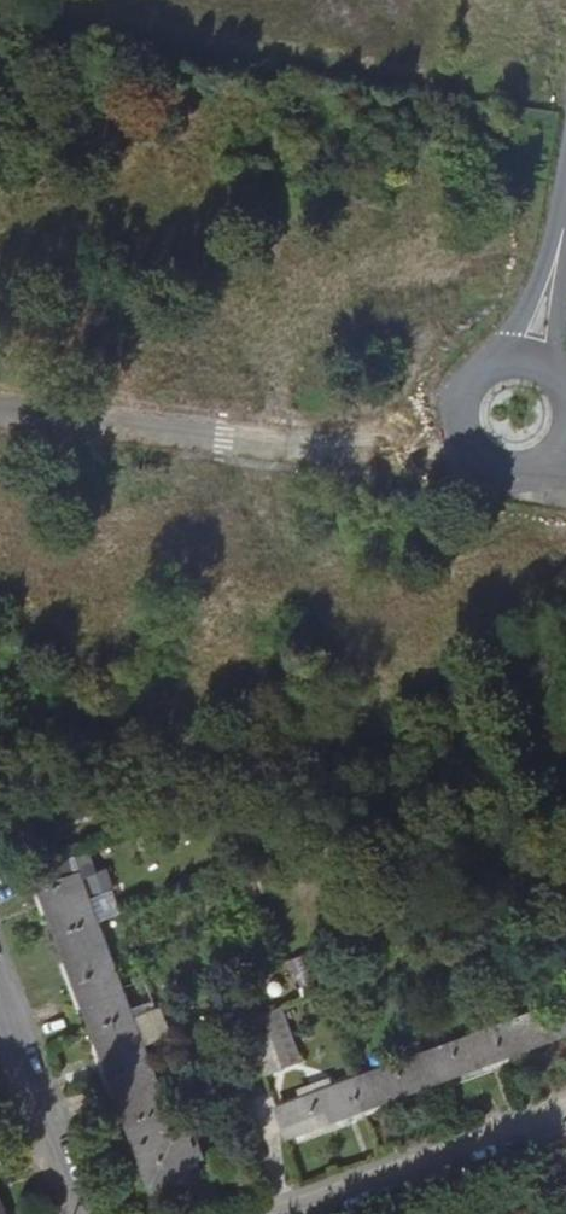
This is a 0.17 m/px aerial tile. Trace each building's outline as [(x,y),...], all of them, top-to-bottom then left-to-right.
[(82,872),(42,887),(59,933),(99,919),(82,872)] [(99,919),(59,933),(77,981),(117,966),(99,919)] [(117,966),(77,981),(94,1029),(134,1014),(117,966)] [(496,1026),(506,1054),(565,1031),(565,1000),(496,1026)] [(271,1027),(264,1009),(244,1017),(251,1034),(271,1027)] [(134,1014),(94,1029),(111,1076),(151,1061),(134,1014)] [(506,1054),(496,1026),(426,1052),(436,1080),(506,1054)] [(258,1054),(278,1046),(271,1027),(251,1034),(258,1054)] [(258,1054),(265,1072),(284,1064),(278,1046),(258,1054)] [(436,1080),(426,1052),(371,1073),(356,1079),(365,1107),(436,1080)] [(151,1061),(111,1076),(129,1123),(169,1108),(151,1061)] [(278,1108),(289,1135),(365,1107),(356,1079),(278,1108)] [(169,1108),(129,1123),(152,1185),(191,1170),(187,1160),(202,1154),(193,1127),(178,1133),(169,1108)]
